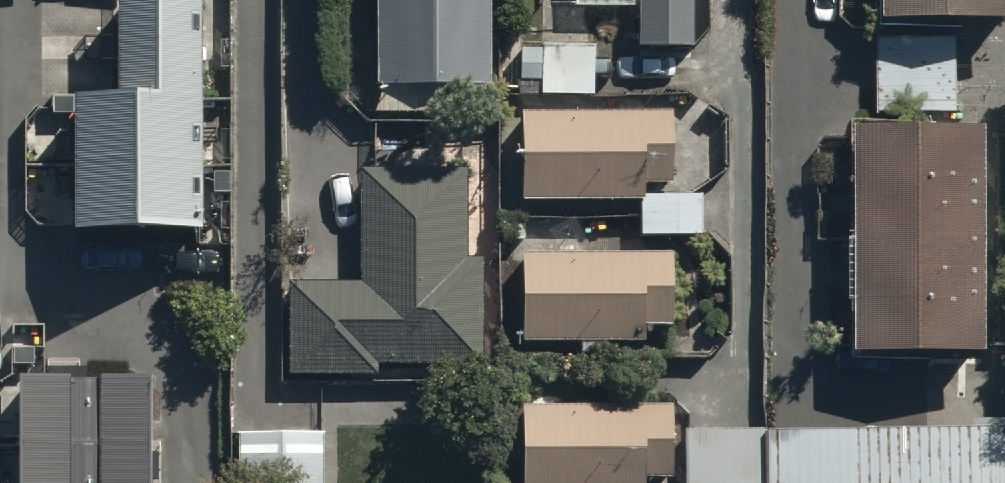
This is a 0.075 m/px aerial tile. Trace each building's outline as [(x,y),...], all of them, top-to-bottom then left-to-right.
[(486,0),(366,0),(378,0),(377,96),(486,97),(486,0)] [(646,51),(695,52),(696,0),(647,0),(646,51)] [(892,40),(1004,41),(1004,0),(893,0),(892,40)] [(206,243),(205,7),(125,9),(125,106),(82,107),(83,243),(206,243)] [(598,53),(527,52),(527,98),(597,99),(598,53)] [(876,122),(960,120),(959,53),(874,54),(876,122)] [(674,111),(524,114),(525,208),(646,206),(646,193),(676,193),(674,111)] [(858,141),(860,368),(993,367),(992,140),(858,141)] [(318,373),(480,370),(477,174),(363,176),(365,288),(293,290),(295,374),(318,373)] [(676,260),(528,262),(529,354),(654,352),(654,332),(677,332),(676,260)] [(21,395),(20,482),(159,482),(160,393),(21,395)] [(676,412),(520,409),(518,482),(640,482),(647,482),(674,482),(676,412)] [(769,435),(769,482),(1004,482),(1004,431),(769,435)] [(246,438),(245,482),(325,482),(326,439),(246,438)]
